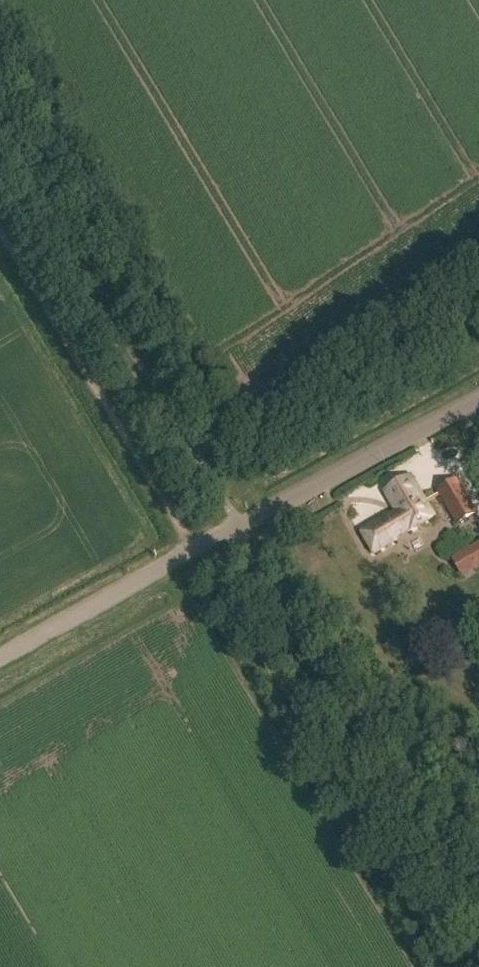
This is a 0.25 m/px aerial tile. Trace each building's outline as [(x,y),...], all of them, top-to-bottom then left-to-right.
[(433,517),(411,478),(385,492),(396,511),(362,530),(376,554),(397,541),(395,539),(433,517)] [(457,479),(436,491),(456,526),(477,514),(457,479)] [(462,576),(478,566),(478,543),(452,559),(462,576)]
